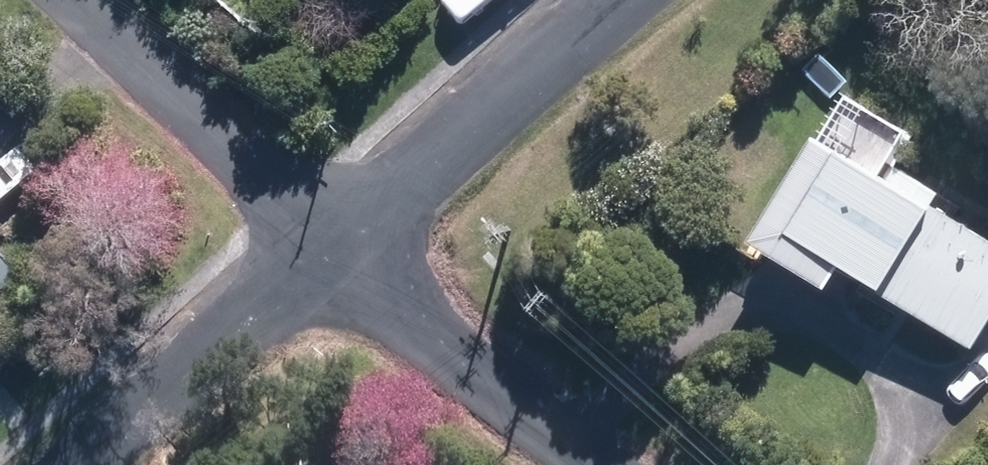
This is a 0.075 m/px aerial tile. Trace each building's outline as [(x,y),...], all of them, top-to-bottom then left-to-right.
[(983,348),(987,340),(987,231),(945,204),(944,206),(852,151),(802,233),(895,289),(892,294),(983,348)]
